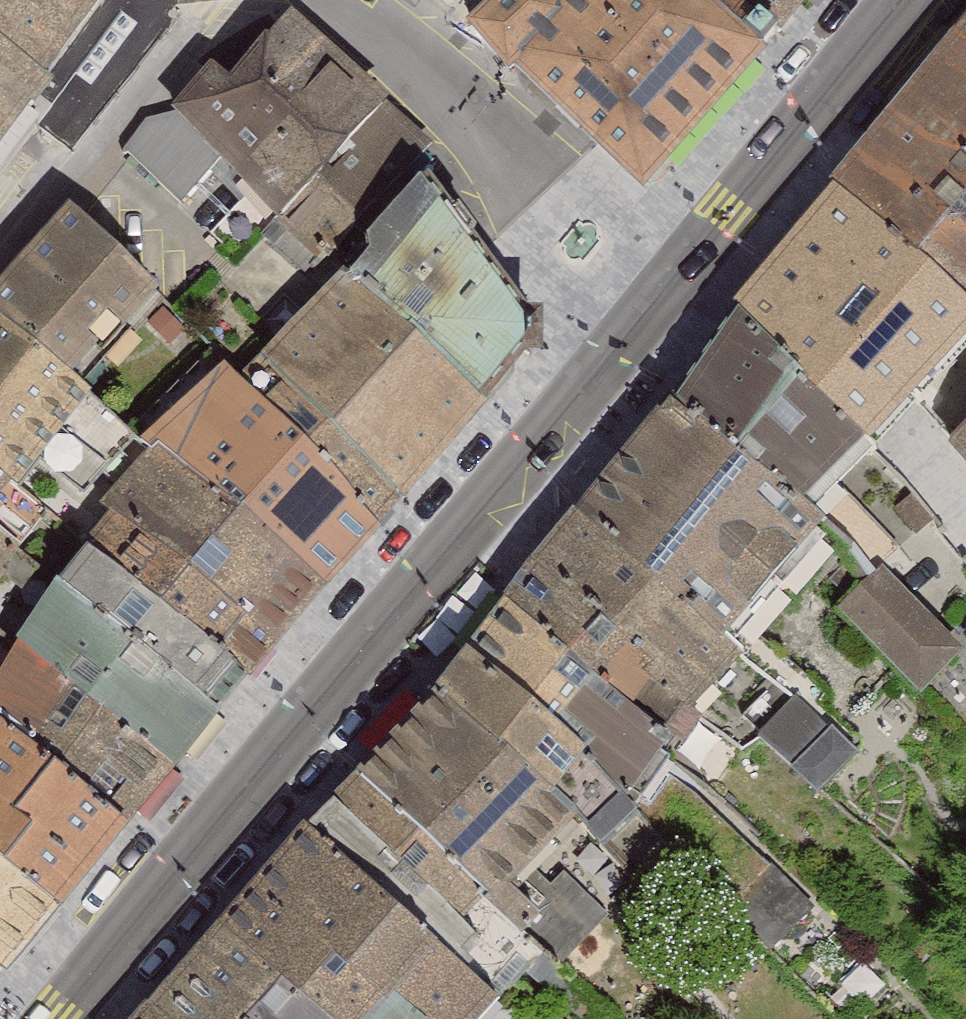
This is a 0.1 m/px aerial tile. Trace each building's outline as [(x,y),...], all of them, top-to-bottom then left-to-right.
[(7,148),(112,0),(0,0),(0,143),(7,148)] [(551,75),(676,176),(804,24),(776,0),(524,0),(507,25),(551,75)] [(804,24),(825,0),(776,0),(804,24)] [(238,20),(175,113),(322,258),(409,169),(433,143),(310,8),(289,28),(238,20)] [(877,169),(965,261),(965,63),(877,169)] [(486,404),(530,335),(409,169),(322,258),(486,404)] [(965,354),(965,261),(877,169),(777,286),(762,304),(891,441),(902,428),(965,354)] [(173,288),(86,203),(0,311),(0,314),(104,383),(173,288)] [(273,352),(419,488),(486,404),(322,258),(273,352)] [(825,508),(891,441),(762,304),(683,409),(825,508)] [(0,314),(0,514),(104,383),(0,314)] [(107,528),(261,663),(419,488),(273,352),(107,528)] [(825,508),(683,409),(587,519),(751,637),(842,521),(825,508)] [(751,637),(587,519),(459,688),(585,806),(628,837),(768,648),(751,637)] [(69,576),(228,700),(261,663),(107,528),(69,576)] [(29,557),(0,535),(0,599),(29,557)] [(853,619),(936,699),(965,668),(965,642),(896,574),(853,619)] [(36,636),(181,765),(228,700),(69,576),(36,636)] [(130,824),(181,765),(36,636),(0,674),(0,714),(130,824)] [(585,806),(459,688),(359,773),(509,916),(585,806)] [(762,732),(822,789),(860,749),(799,692),(762,732)] [(56,911),(102,860),(130,824),(0,714),(0,861),(56,911)] [(318,824),(228,939),(345,1018),(397,1018),(409,1009),(422,1018),(604,1018),(547,953),(509,916),(359,773),(318,824)] [(6,970),(56,911),(0,861),(0,965),(6,970)] [(228,939),(200,968),(159,1011),(169,1018),(345,1018),(228,939)]
